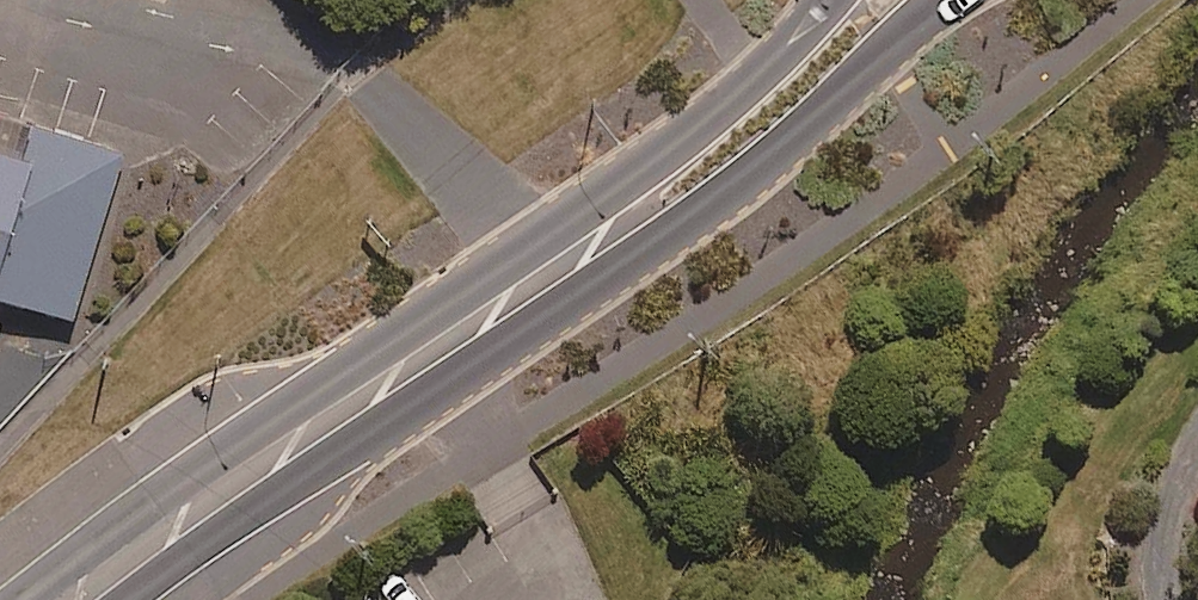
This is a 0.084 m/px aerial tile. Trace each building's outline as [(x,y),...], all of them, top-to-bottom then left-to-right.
[(73,334),(126,162),(47,137),(35,175),(0,164),(0,311),(73,334)]
